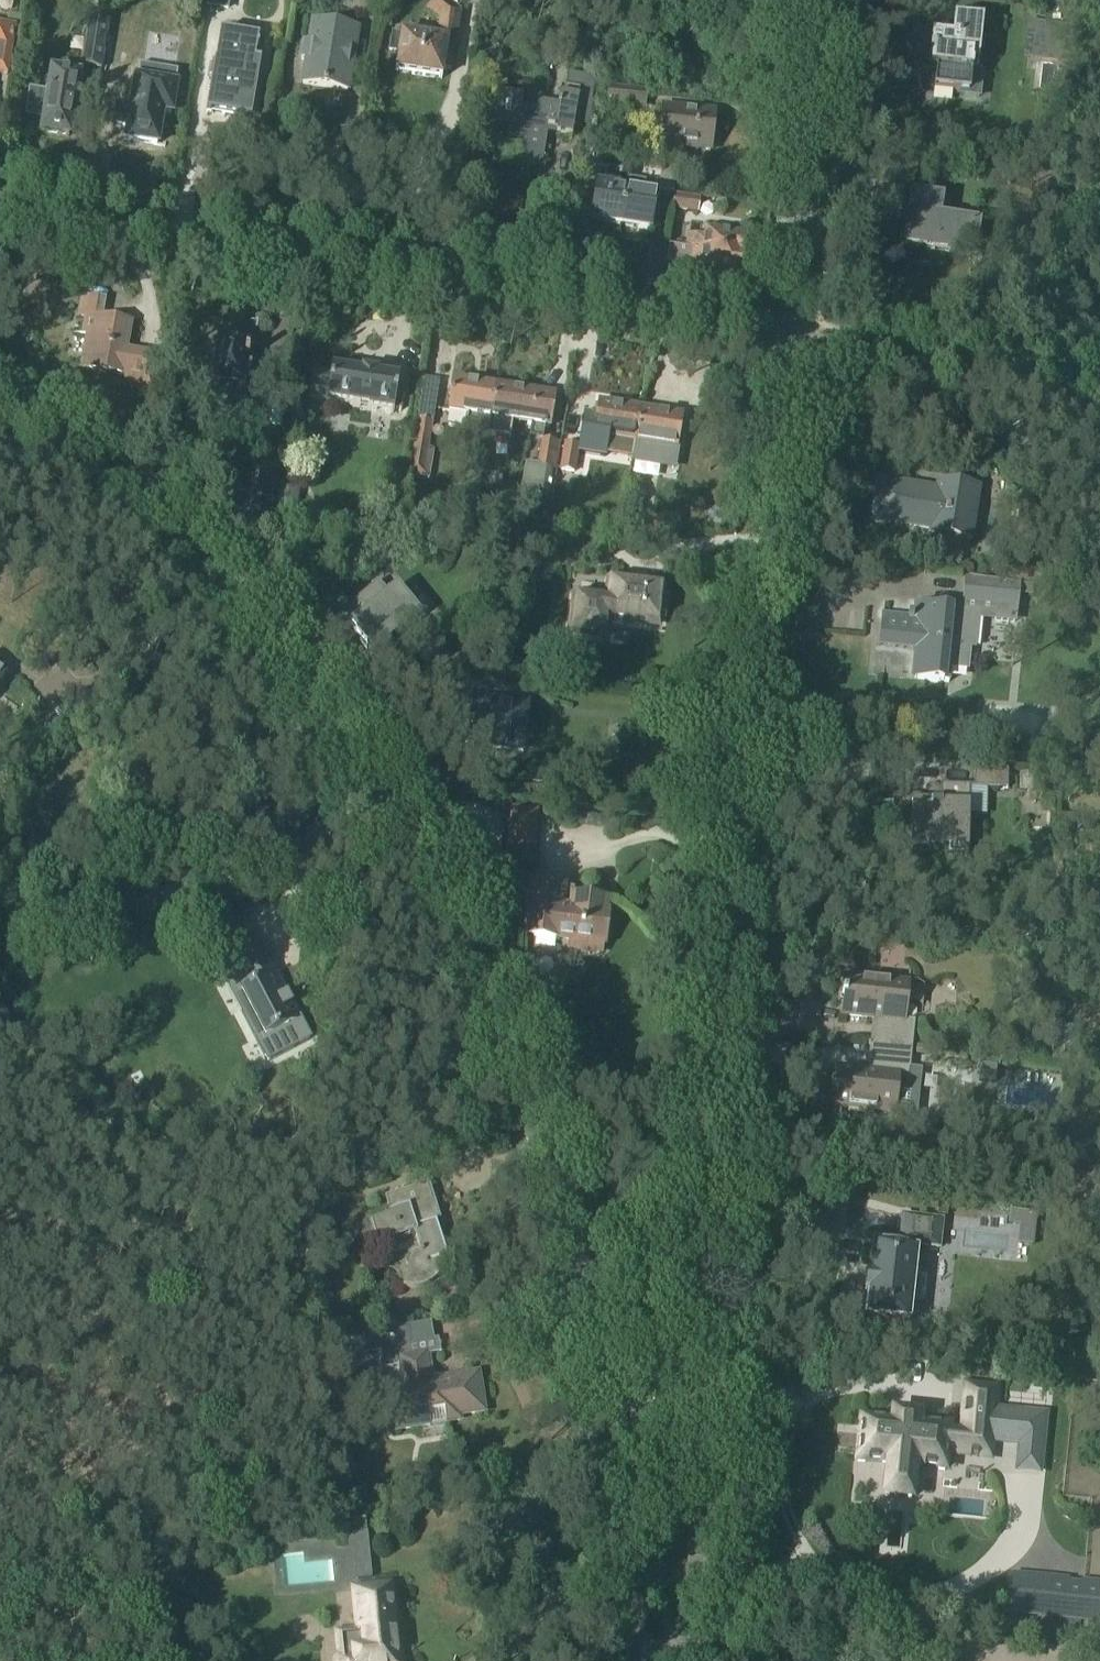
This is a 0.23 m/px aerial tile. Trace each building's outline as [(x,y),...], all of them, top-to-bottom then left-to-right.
[(205,8),(228,12),(230,0),(206,0),(205,8)] [(410,39),(398,37),(393,73),(440,80),(442,70),(450,70),(458,13),(456,12),(440,0),(434,0),(426,11),(438,21),(435,43),(410,39)] [(101,71),(108,31),(109,23),(90,20),(82,68),(101,71)] [(981,24),(954,21),(952,41),(933,38),(933,41),(934,41),(930,72),(935,73),(934,87),(953,89),(952,94),(968,96),(970,74),(975,75),(981,24)] [(352,50),(355,31),(355,30),(311,22),(308,43),(303,42),(300,60),(305,60),(301,85),(345,92),(349,68),(346,67),(349,50),(352,50)] [(1073,28),(1030,22),(1025,61),(1069,66),(1073,28)] [(13,31),(14,28),(0,26),(0,76),(6,77),(13,31)] [(206,113),(206,114),(250,121),(256,85),(254,85),(251,84),(254,63),(254,62),(257,46),(255,46),(218,40),(214,63),(206,113)] [(79,105),(83,82),(78,81),(79,78),(52,74),(49,94),(29,91),(24,120),(44,123),(42,134),(69,138),(75,104),(79,105)] [(514,162),(541,166),(547,135),(571,139),(573,125),(587,128),(596,78),(568,74),(566,89),(560,88),(557,104),(538,101),(536,110),(522,107),(524,96),(498,92),(493,126),(518,130),(514,162)] [(172,117),(177,86),(137,80),(131,114),(118,112),(115,127),(128,130),(127,140),(157,145),(162,116),(172,117)] [(644,107),(645,92),(645,91),(608,88),(606,103),(644,107)] [(711,150),(715,114),(662,108),(658,144),(711,150)] [(580,177),(594,180),(594,179),(596,169),(598,153),(597,153),(584,150),(580,177)] [(627,181),(620,225),(649,230),(654,198),(657,198),(658,189),(672,191),(676,166),(662,164),(659,186),(627,181)] [(904,168),(901,185),(914,187),(917,170),(904,168)] [(591,220),(620,225),(625,193),(596,189),(591,220)] [(903,201),(901,203),(898,220),(908,221),(904,246),(972,257),(977,226),(937,220),(941,200),(913,195),(912,202),(903,201)] [(673,203),(672,212),(679,213),(699,215),(701,199),(681,197),(674,196),(673,203)] [(687,244),(687,249),(741,257),(744,237),(706,232),(705,238),(688,236),(687,244)] [(687,249),(685,264),(701,266),(700,272),(738,278),(741,257),(687,249)] [(666,267),(664,282),(679,284),(680,274),(675,268),(666,267)] [(158,400),(163,376),(144,373),(147,355),(127,351),(132,325),(102,320),(105,301),(81,297),(78,317),(85,318),(82,335),(87,336),(81,369),(125,377),(123,388),(140,390),(139,397),(158,400)] [(246,402),(248,391),(252,362),(248,361),(248,356),(245,356),(247,347),(218,343),(211,385),(214,386),(213,398),(230,401),(230,400),(246,402)] [(312,372),(308,397),(326,400),(325,403),(368,409),(368,410),(393,414),(393,410),(401,411),(404,394),(396,393),(398,380),(376,376),(376,375),(360,372),(360,374),(331,369),(330,375),(312,372)] [(453,380),(448,413),(467,416),(464,433),(487,437),(487,436),(490,420),(495,387),(453,380)] [(487,436),(487,437),(510,441),(510,440),(513,424),(529,427),(531,427),(529,439),(541,441),(543,429),(549,430),(552,412),(555,395),(495,387),(490,420),(487,436)] [(431,424),(435,397),(423,395),(419,422),(418,422),(414,448),(412,448),(407,476),(430,479),(434,451),(428,450),(432,424),(431,424)] [(635,443),(640,410),(599,404),(594,437),(635,443)] [(640,410),(635,443),(635,444),(632,463),(660,467),(663,448),(677,450),(682,416),(640,410)] [(525,464),(520,493),(547,498),(552,471),(555,472),(559,444),(541,441),(537,465),(536,465),(533,465),(525,463),(525,464)] [(575,475),(579,448),(565,446),(561,472),(575,475)] [(270,499),(274,475),(261,473),(257,497),(270,499)] [(296,514),(301,484),(281,481),(273,528),(289,530),(292,514),(296,514)] [(871,521),(892,524),(891,525),(931,531),(930,535),(970,542),(978,490),(939,483),(937,491),(878,482),(871,521)] [(414,497),(403,495),(401,506),(412,508),(414,497)] [(1020,586),(970,578),(970,580),(964,579),(962,606),(964,606),(963,610),(952,609),(923,606),(922,620),(882,616),(880,639),(920,643),(916,679),(914,678),(914,679),(950,683),(951,670),(968,672),(971,650),(976,650),(979,621),(1016,625),(1020,586)] [(378,583),(350,605),(360,617),(366,624),(354,634),(372,657),(390,642),(386,636),(398,627),(403,632),(420,618),(396,588),(387,595),(378,583)] [(574,611),(571,637),(604,641),(606,624),(636,627),(651,629),(658,630),(659,627),(659,620),(667,621),(667,620),(668,604),(661,603),(663,589),(610,583),(610,588),(608,602),(576,599),(574,611)] [(532,741),(534,725),(525,724),(527,704),(456,697),(455,715),(472,717),(470,736),(485,738),(484,748),(522,752),(523,740),(532,741)] [(1007,790),(1007,770),(1007,767),(974,763),(973,787),(940,786),(940,805),(924,804),(924,797),(893,797),(892,835),(910,835),(910,850),(967,851),(969,789),(1007,790)] [(571,910),(564,909),(567,886),(527,882),(525,904),(526,904),(523,935),(535,936),(572,941),(571,951),(589,953),(590,944),(603,945),(607,915),(603,914),(605,901),(573,897),(571,910)] [(273,976),(269,969),(272,968),(264,953),(236,968),(247,990),(242,993),(249,1007),(246,1009),(261,1038),(258,1040),(266,1056),(265,1056),(268,1061),(293,1048),(293,1047),(309,1039),(299,1019),(297,1020),(274,975),(273,976)] [(875,1047),(911,1051),(914,1023),(903,1021),(907,985),(844,978),(842,996),(844,996),(842,1016),(878,1021),(875,1047)] [(830,1108),(831,1108),(896,1114),(895,1121),(915,1123),(921,1071),(909,1070),(911,1051),(875,1047),(873,1073),(837,1069),(834,1090),(832,1090),(830,1108)] [(977,1084),(993,1086),(994,1070),(979,1068),(977,1084)] [(417,1235),(421,1251),(420,1251),(420,1252),(411,1255),(402,1288),(405,1289),(410,1290),(416,1290),(423,1288),(429,1285),(435,1281),(439,1276),(443,1270),(445,1264),(440,1262),(440,1261),(447,1259),(435,1223),(439,1222),(428,1185),(383,1199),(388,1215),(368,1222),(369,1225),(368,1225),(367,1224),(366,1223),(365,1222),(362,1222),(360,1222),(359,1223),(357,1225),(357,1227),(357,1228),(355,1229),(361,1248),(375,1244),(376,1247),(417,1235)] [(938,1250),(941,1222),(902,1218),(899,1246),(901,1246),(900,1251),(872,1248),(869,1275),(873,1276),(871,1291),(867,1291),(865,1318),(908,1323),(916,1253),(914,1253),(915,1247),(938,1250)] [(429,1324),(357,1336),(361,1356),(380,1353),(382,1370),(398,1368),(400,1384),(386,1386),(393,1432),(460,1421),(459,1417),(472,1415),(484,1413),(478,1375),(441,1381),(432,1382),(428,1356),(403,1360),(402,1347),(432,1341),(429,1324)] [(1052,1376),(1026,1373),(1025,1388),(1051,1390),(1052,1376)] [(861,1421),(857,1464),(887,1467),(885,1488),(911,1490),(913,1469),(944,1472),(945,1456),(990,1460),(992,1442),(1020,1445),(1017,1475),(1038,1477),(1044,1418),(995,1413),(997,1391),(965,1388),(960,1438),(947,1437),(948,1430),(917,1427),(917,1424),(892,1422),(892,1424),(861,1421)] [(355,1533),(367,1532),(366,1518),(354,1519),(355,1533)] [(367,1534),(352,1536),(353,1549),(368,1548),(367,1534)] [(1030,1615),(1099,1622),(1099,1580),(1085,1579),(1084,1581),(1070,1579),(1071,1577),(1034,1574),(1030,1615)] [(391,1586),(353,1590),(357,1634),(340,1636),(342,1658),(334,1659),(335,1660),(399,1660),(391,1586)]
